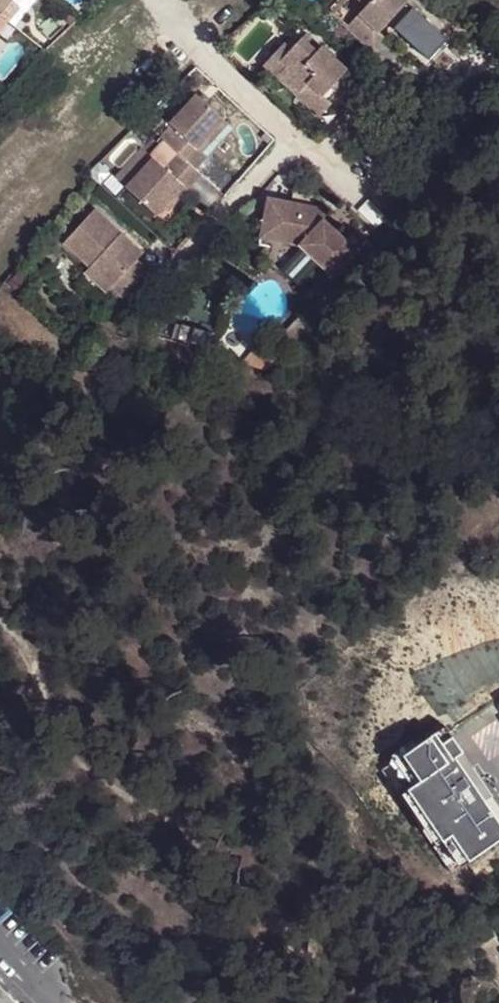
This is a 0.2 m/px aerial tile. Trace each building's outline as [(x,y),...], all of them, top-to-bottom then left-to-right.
[(6,13),(16,0),(0,0),(0,9),(6,13)] [(408,0),(362,0),(366,3),(346,24),(374,50),(388,35),(379,27),(388,18),(407,37),(426,17),(408,0)] [(0,20),(0,32),(3,35),(14,20),(6,13),(0,20)] [(334,86),(339,91),(357,71),(324,40),(318,47),(303,33),(292,44),(279,58),(285,63),(277,71),(321,112),(331,101),(330,100),(332,99),(327,94),(334,86)] [(264,60),(277,71),(285,63),(279,58),(292,44),(285,38),(264,60)] [(332,99),(339,91),(334,86),(327,94),(332,99)] [(197,143),(222,115),(194,89),(167,119),(169,120),(160,132),(178,148),(195,163),(206,151),(202,148),(197,143)] [(202,148),(228,119),(222,115),(197,143),(202,148)] [(201,170),(195,163),(178,148),(164,163),(158,158),(133,187),(156,209),(163,201),(182,181),(187,186),(201,170)] [(125,180),(133,187),(158,158),(151,151),(125,180)] [(168,206),(187,186),(182,181),(163,201),(168,206)] [(324,205),(265,192),(256,233),(298,242),(278,264),(301,285),(322,263),(330,270),(353,245),(321,216),(324,205)] [(102,210),(71,243),(97,266),(119,287),(130,297),(154,271),(143,261),(150,254),(102,210)] [(97,266),(92,272),(114,293),(119,287),(97,266)] [(239,362),(267,371),(276,361),(257,343),(239,362)] [(381,772),(451,875),(498,842),(498,806),(445,728),(381,772)] [(0,987),(0,1002),(16,1002),(0,987)]
